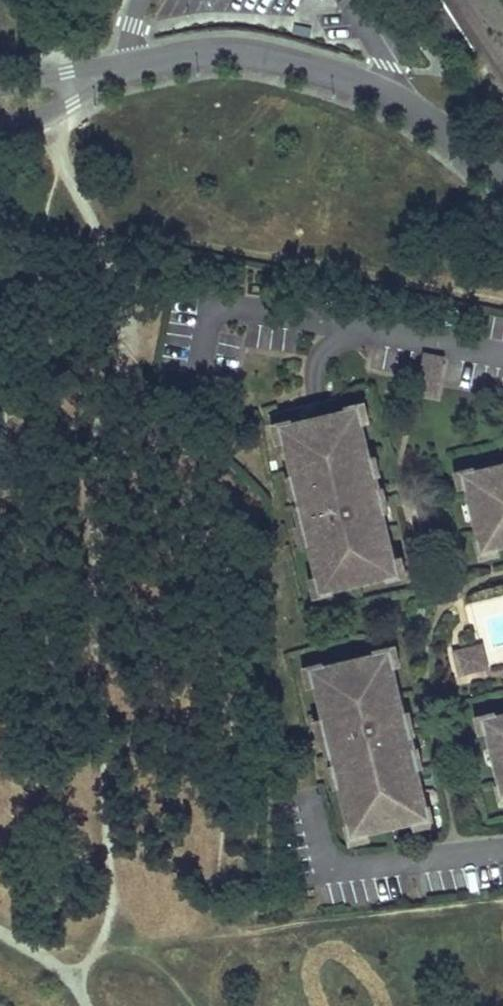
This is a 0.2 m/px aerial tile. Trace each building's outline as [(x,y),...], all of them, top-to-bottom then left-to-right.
[(442,358),(425,355),(418,392),(435,395),(442,358)] [(365,400),(343,406),(344,411),(356,408),(360,424),(370,422),(365,400)] [(370,579),(385,576),(396,573),(392,556),(381,511),(383,510),(382,508),(379,496),(378,496),(375,487),(374,479),(376,478),(373,466),(370,466),(368,457),(360,424),(356,408),(344,411),(330,415),(332,422),(309,428),(307,420),(292,424),(281,427),(285,443),(292,474),(293,476),(295,476),(297,484),(292,485),(295,496),(297,496),(300,507),(295,508),(299,525),(301,534),(306,533),(309,545),(317,575),(321,591),(332,589),(347,585),(345,577),(368,572),(370,579)] [(330,415),(307,420),(309,428),(332,422),(330,415)] [(285,443),(281,427),(292,424),(291,419),(270,424),(275,445),(285,443)] [(381,476),(376,455),(368,457),(370,466),(373,466),(376,478),(381,476)] [(473,463),(452,468),(457,489),(467,487),(464,474),(475,472),(473,463)] [(475,472),(464,474),(467,487),(468,492),(465,493),(475,534),(478,533),(479,538),(482,550),(498,546),(502,545),(502,465),(475,472)] [(293,476),(292,474),(284,476),(285,478),(287,487),(290,498),(295,496),(292,485),(297,484),(295,476),(293,476)] [(389,506),(383,485),(375,487),(378,496),(379,496),(382,508),(389,506)] [(309,545),(306,533),(301,534),(299,525),(293,526),(298,548),(309,545)] [(498,546),(482,550),(479,538),(473,539),(479,561),(500,556),(498,546)] [(407,575),(402,554),(392,556),(396,573),(385,576),(386,580),(407,575)] [(368,572),(345,577),(347,585),(370,579),(368,572)] [(321,591),(317,575),(307,577),(312,599),(333,593),(332,589),(321,591)] [(391,668),(401,666),(396,644),(374,650),(376,654),(387,652),(391,668)] [(484,655),(481,645),(474,647),(477,657),(484,655)] [(477,657),(474,647),(469,648),(454,652),(459,674),(486,667),(484,655),(477,657)] [(402,822),(412,820),(428,816),(425,804),(424,800),(416,767),(414,758),(416,757),(413,745),(411,746),(409,738),(407,728),(408,728),(405,716),(404,713),(403,714),(391,668),(387,652),(376,654),(361,658),(362,666),(340,671),(338,664),(323,667),(312,670),(316,687),(323,717),(326,728),(321,730),(323,739),(328,756),(332,754),(335,766),(333,766),(335,777),(340,776),(342,784),(340,785),(341,787),(348,818),(350,823),(352,834),(369,830),(379,828),(377,820),(400,815),(402,822)] [(338,664),(340,671),(362,666),(361,658),(338,664)] [(316,687),(312,670),(323,667),(322,662),(301,668),(306,689),(316,687)] [(496,716),(495,711),(473,716),(478,737),(488,735),(484,719),(496,716)] [(409,738),(417,736),(412,714),(405,716),(408,728),(407,728),(409,738)] [(501,715),(496,716),(484,719),(488,735),(491,746),(498,744),(502,764),(502,715),(501,715)] [(321,730),(326,728),(323,717),(312,719),(318,741),(323,739),(321,730)] [(416,767),(424,765),(419,744),(413,745),(416,757),(414,758),(416,767)] [(491,746),(496,768),(502,767),(502,764),(498,744),(491,746)] [(341,787),(340,785),(342,784),(340,776),(335,777),(333,766),(328,767),(330,779),(332,787),(333,789),(341,787)] [(494,784),(499,806),(502,805),(502,795),(500,783),(494,784)] [(436,824),(431,803),(425,804),(428,816),(412,820),(415,829),(436,824)] [(377,820),(379,828),(402,822),(400,815),(377,820)] [(369,830),(352,834),(350,823),(345,824),(350,846),(371,840),(369,830)]
